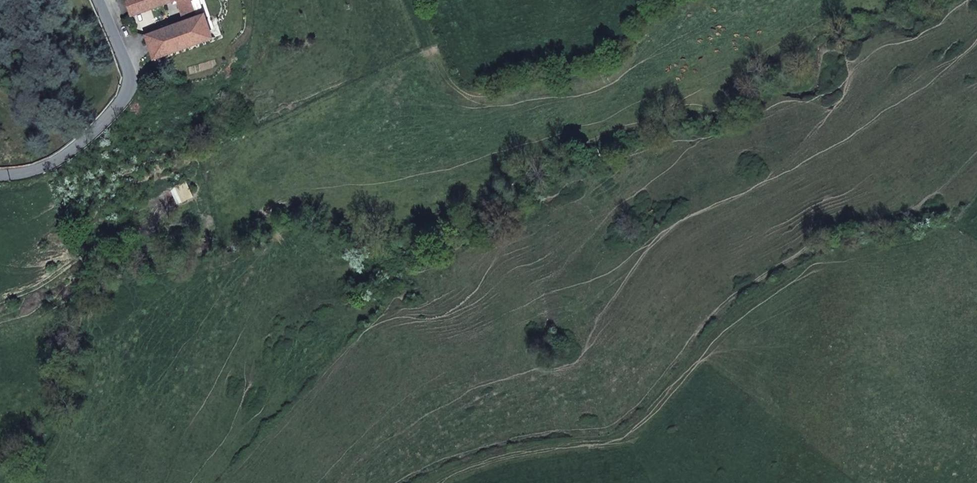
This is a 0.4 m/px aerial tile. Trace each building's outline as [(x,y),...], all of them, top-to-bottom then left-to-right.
[(145,0),(125,0),(131,16),(169,3),(168,0),(155,0),(146,3),(145,0)] [(205,15),(145,36),(153,61),(213,39),(205,15)]
